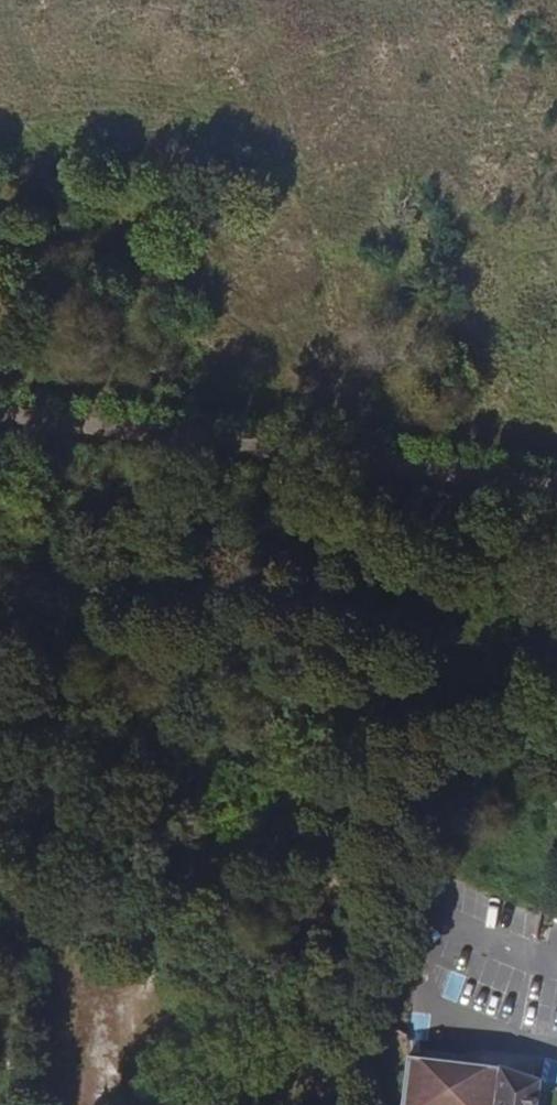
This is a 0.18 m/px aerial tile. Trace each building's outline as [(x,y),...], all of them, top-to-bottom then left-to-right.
[(542,1082),(534,1081),(535,1074),(498,1069),(409,1059),(403,1104),(540,1104),(542,1082)]
